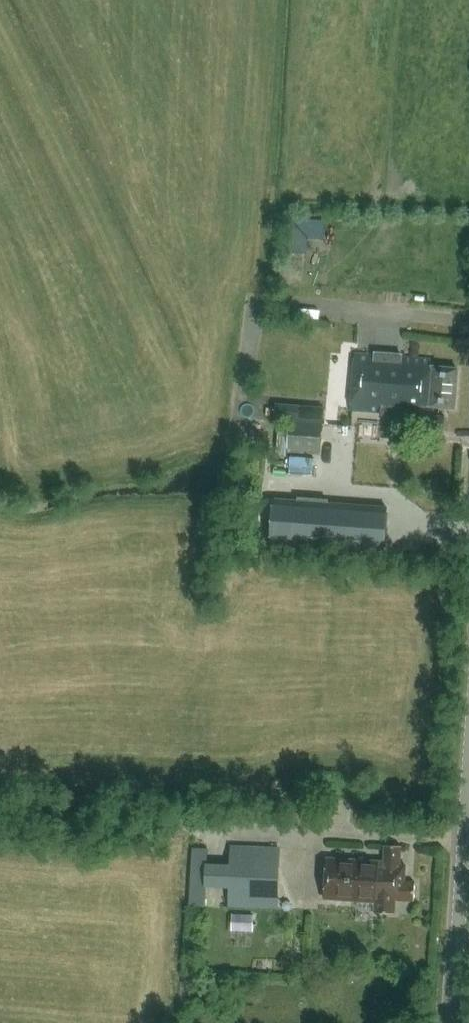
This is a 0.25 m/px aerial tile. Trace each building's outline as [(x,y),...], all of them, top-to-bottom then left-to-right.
[(402,386),(405,356),(356,353),(352,411),(382,413),(384,384),(402,386)] [(384,384),(382,413),(423,416),(424,406),(454,408),(457,368),(433,366),(433,358),(405,356),(402,386),(384,384)] [(287,448),(320,451),(322,424),(289,422),(287,448)] [(383,551),(386,507),(276,499),(273,543),(383,551)] [(414,900),(415,882),(405,882),(406,866),(400,866),(401,846),(385,846),(384,862),(327,859),(326,900),(375,902),(374,912),(394,913),(395,899),(414,900)] [(230,864),(204,863),(203,885),(225,885),(224,905),(275,907),(277,848),(231,847),(230,864)] [(203,885),(204,863),(205,850),(190,849),(186,904),(201,905),(203,885)] [(259,929),(259,912),(237,911),(237,928),(259,929)]
